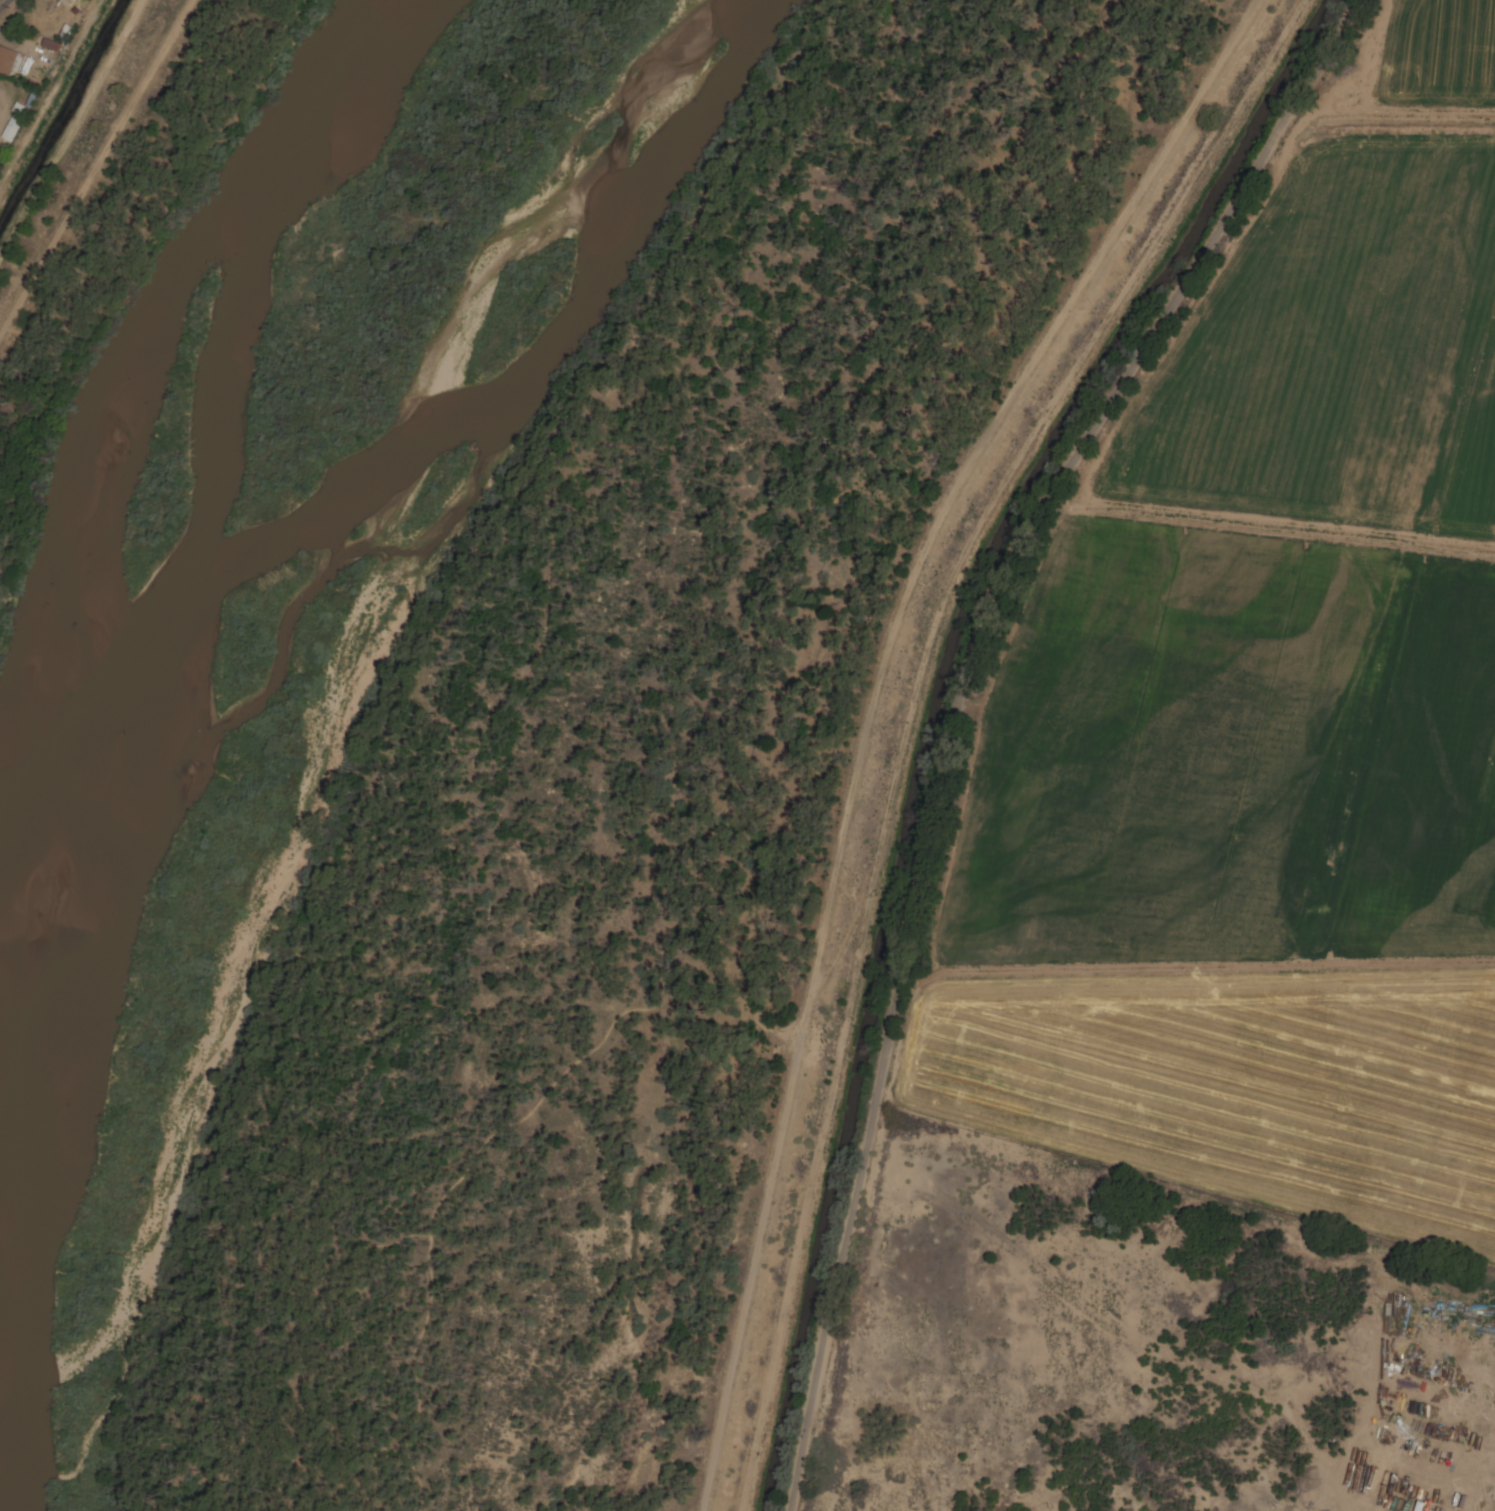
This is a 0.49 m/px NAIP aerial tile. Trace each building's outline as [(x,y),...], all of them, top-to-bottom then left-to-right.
[(0,42),(0,68),(16,76),(27,56),(0,42)] [(32,107),(20,101),(2,135),(14,141),(32,107)]
